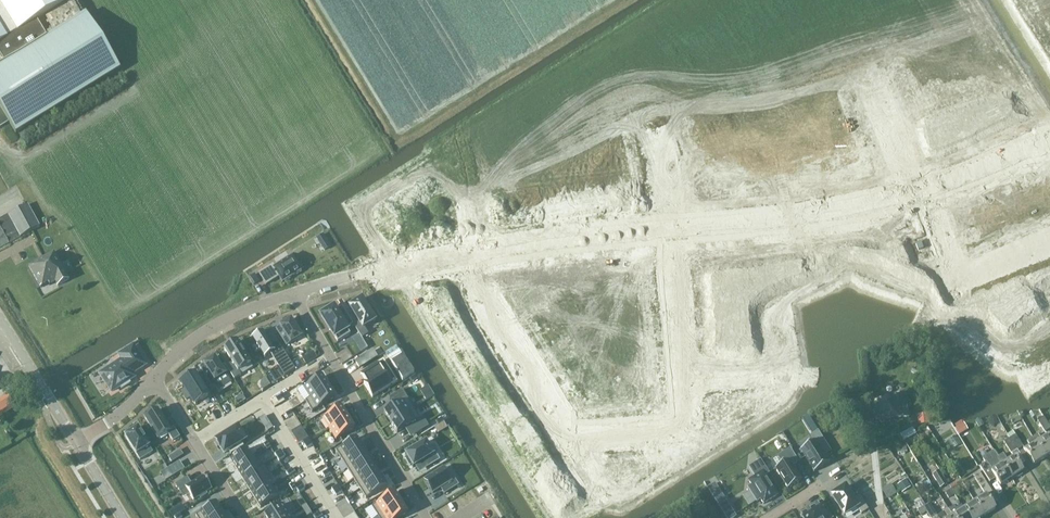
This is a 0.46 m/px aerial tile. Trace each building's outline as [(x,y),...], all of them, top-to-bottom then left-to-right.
[(4,64),(0,66),(0,128),(9,122),(16,133),(120,69),(86,13),(47,37),(36,20),(70,0),(0,0),(0,57),(4,64)] [(974,121),(963,125),(971,146),(971,145),(982,141),(974,121)] [(963,125),(952,129),(960,150),(971,146),(963,125)] [(952,129),(941,134),(949,154),(959,150),(959,151),(960,150),(952,129)] [(930,137),(930,138),(938,159),(938,158),(949,154),(941,134),(930,138),(930,137)] [(930,138),(918,142),(926,163),(938,159),(930,138)] [(858,170),(861,181),(882,177),(880,165),(876,166),(875,163),(879,162),(877,151),(855,156),(857,165),(861,164),(862,169),(858,170)] [(704,176),(703,176),(705,200),(706,200),(706,199),(718,198),(716,182),(723,181),(722,168),(714,168),(715,175),(704,176)] [(1023,174),(1033,195),(1043,191),(1046,196),(1049,194),(1049,187),(1047,180),(1041,183),(1034,169),(1023,174)] [(1023,174),(1012,179),(1018,193),(1012,196),(1018,209),(1025,206),(1022,200),(1033,195),(1023,174)] [(997,187),(985,191),(994,212),(1005,208),(997,187)] [(985,191),(975,195),(983,216),(994,212),(985,191)] [(975,195),(964,200),(972,221),(983,216),(975,195)] [(964,200),(952,204),(960,225),(972,221),(964,200)] [(9,243),(40,226),(28,204),(0,219),(0,248),(9,243)] [(328,241),(322,245),(325,249),(331,245),(328,241)] [(742,249),(731,249),(733,271),(744,270),(744,271),(745,271),(743,248),(742,248),(742,249)] [(720,250),(721,272),(733,271),(731,249),(720,250)] [(720,250),(708,251),(710,273),(721,272),(720,250)] [(707,251),(696,252),(697,274),(710,273),(708,251),(707,251)] [(29,266),(40,287),(48,282),(49,284),(55,281),(57,285),(69,279),(54,252),(29,266)] [(272,265),(259,274),(266,285),(279,277),(282,282),(303,269),(302,268),(299,264),(301,262),(296,255),(295,256),(293,254),(274,267),(272,265)] [(565,263),(550,265),(553,288),(568,286),(565,263)] [(550,265),(536,267),(539,290),(553,288),(550,265)] [(536,267),(522,269),(525,292),(539,290),(536,267)] [(522,269),(507,271),(510,294),(525,292),(522,269)] [(440,290),(432,296),(442,312),(437,315),(443,325),(460,314),(454,304),(464,297),(456,285),(443,293),(440,290)] [(1041,295),(1049,315),(1049,291),(1041,295)] [(1023,300),(1012,305),(1021,326),(1032,322),(1026,307),(1033,304),(1028,292),(1021,295),(1023,300)] [(652,295),(629,297),(630,311),(653,309),(652,295)] [(361,298),(350,305),(360,321),(354,325),(362,338),(368,334),(364,328),(375,321),(361,298)] [(999,303),(992,306),(997,319),(1003,316),(1009,332),(1021,327),(1021,326),(1012,305),(1001,309),(999,303)] [(333,307),(321,315),(338,342),(350,334),(347,328),(353,324),(342,307),(336,311),(333,307)] [(653,309),(630,311),(631,326),(654,324),(653,309)] [(531,321),(529,323),(536,336),(556,324),(548,311),(545,312),(542,315),(538,317),(535,319),(531,321)] [(279,326),(275,328),(286,346),(290,343),(290,344),(302,336),(291,318),(278,325),(279,326)] [(463,318),(452,325),(455,331),(452,333),(460,346),(480,333),(473,320),(467,324),(463,318)] [(556,324),(536,336),(544,348),(563,336),(556,324)] [(654,324),(631,326),(633,340),(655,338),(654,324)] [(261,331),(251,337),(264,357),(271,353),(284,373),(293,368),(271,332),(264,336),(261,331)] [(563,336),(544,348),(552,360),(571,348),(563,336)] [(655,338),(633,340),(634,354),(657,352),(655,338)] [(763,340),(751,341),(752,364),(765,363),(763,340)] [(750,342),(739,342),(741,364),(752,363),(752,364),(751,341),(750,341),(750,342)] [(237,342),(224,350),(232,363),(226,366),(234,379),(241,375),(239,371),(251,364),(246,357),(248,356),(242,347),(241,348),(237,342)] [(739,342),(727,343),(729,366),(730,366),(730,365),(741,364),(739,342)] [(727,343),(716,344),(717,367),(729,366),(727,343)] [(488,344),(467,357),(475,369),(478,368),(482,374),(493,366),(490,360),(495,357),(488,344)] [(716,344),(703,345),(705,367),(717,366),(717,367),(716,344)] [(111,392),(120,386),(121,389),(130,383),(128,381),(134,377),(132,373),(145,365),(133,347),(119,356),(122,360),(100,374),(111,392)] [(571,348),(552,360),(559,372),(579,360),(571,348)] [(385,358),(391,355),(388,350),(383,354),(385,358)] [(657,352),(634,354),(635,369),(658,367),(657,352)] [(365,355),(355,361),(359,368),(369,362),(365,355)] [(215,357),(199,366),(210,384),(215,381),(219,389),(230,382),(225,374),(229,372),(224,364),(221,366),(215,357)] [(361,374),(360,374),(361,375),(365,382),(364,384),(372,397),(397,382),(383,360),(363,372),(361,374)] [(579,360),(559,372),(567,385),(572,381),(577,379),(582,376),(586,373),(585,371),(579,360)] [(499,375),(487,382),(491,388),(488,390),(495,402),(516,390),(511,382),(510,382),(507,378),(502,381),(499,375)] [(194,376),(178,385),(190,404),(205,395),(194,376)] [(322,376),(303,388),(310,398),(328,386),(322,376)] [(659,384),(644,385),(646,408),(661,407),(659,384)] [(644,385),(630,386),(632,409),(646,408),(644,385)] [(310,398),(305,401),(312,412),(335,397),(328,386),(310,398)] [(630,386),(616,387),(618,410),(632,409),(630,386)] [(616,387),(601,389),(603,411),(618,410),(616,387)] [(601,389),(587,390),(587,391),(587,395),(587,399),(588,403),(588,407),(589,413),(603,411),(601,389)] [(395,406),(384,412),(391,423),(414,408),(407,398),(402,390),(389,397),(395,406)] [(898,419),(909,417),(906,393),(895,395),(896,399),(872,402),(874,420),(898,417),(898,419)] [(14,407),(7,396),(0,400),(0,416),(14,407)] [(275,408),(285,401),(283,399),(278,402),(275,399),(271,401),(275,408)] [(523,401),(503,414),(510,426),(513,424),(517,430),(529,423),(525,417),(531,414),(523,401)] [(341,407),(323,419),(329,429),(348,418),(341,407)] [(414,408),(391,423),(397,433),(409,426),(415,434),(424,429),(418,420),(420,419),(414,408)] [(158,410),(145,418),(158,439),(167,433),(173,441),(180,437),(174,427),(170,429),(158,410)] [(995,415),(988,417),(990,425),(997,424),(995,416),(995,415)] [(268,422),(265,416),(259,419),(263,425),(268,422)] [(1049,429),(1043,417),(1037,421),(1045,433),(1049,429)] [(348,418),(329,429),(336,440),(354,428),(348,418)] [(967,429),(961,420),(955,424),(956,427),(954,428),(958,435),(967,429)] [(238,426),(216,440),(224,453),(246,439),(238,426)] [(910,427),(898,433),(901,441),(913,435),(910,427)] [(125,435),(124,436),(125,437),(140,460),(153,452),(138,429),(138,428),(137,428),(126,436),(125,435)] [(534,431),(522,439),(526,445),(523,446),(531,459),(551,446),(543,434),(538,437),(534,431)] [(813,442),(800,450),(800,451),(801,451),(814,471),(813,472),(814,472),(829,462),(829,461),(828,462),(824,456),(822,452),(828,449),(829,448),(818,431),(812,434),(810,436),(813,442)] [(1022,447),(1015,435),(1012,431),(1007,434),(1010,438),(1009,439),(1017,451),(1022,447)] [(1041,440),(1038,434),(1032,438),(1045,458),(1049,455),(1049,441),(1047,436),(1041,440)] [(358,437),(336,451),(342,461),(364,447),(358,437)] [(1034,465),(1045,458),(1032,438),(1027,441),(1031,447),(1025,451),(1034,465)] [(967,453),(974,448),(968,439),(961,444),(967,453)] [(1011,454),(1017,451),(1009,439),(1004,442),(1011,454)] [(406,453),(405,454),(406,455),(407,457),(405,458),(409,465),(411,464),(412,466),(413,467),(414,467),(414,466),(415,466),(424,460),(428,467),(440,460),(435,453),(433,454),(426,442),(406,453)] [(898,454),(907,452),(906,446),(897,447),(898,454)] [(364,447),(342,461),(348,470),(370,457),(364,447)] [(248,448),(230,459),(236,469),(254,458),(248,448)] [(775,469),(776,469),(788,488),(787,488),(788,489),(801,480),(800,480),(791,466),(798,462),(790,449),(779,456),(784,463),(775,468),(775,469)] [(370,457),(348,470),(353,480),(375,466),(370,457)] [(1011,479),(1000,460),(997,457),(987,464),(986,462),(979,466),(990,482),(995,478),(1000,486),(1011,479)] [(1005,457),(1000,460),(1011,479),(1016,476),(1018,477),(1022,474),(1022,472),(1014,458),(1008,462),(1005,457)] [(254,458),(236,469),(242,479),(260,468),(260,467),(254,458)] [(754,476),(748,480),(751,485),(747,487),(756,501),(760,499),(763,504),(777,495),(764,475),(768,473),(760,459),(748,467),(754,476)] [(180,461),(172,466),(176,474),(184,469),(180,461)] [(558,462),(538,474),(546,487),(566,475),(565,473),(566,473),(559,462),(558,463),(558,462)] [(260,468),(242,479),(248,488),(266,477),(270,475),(264,464),(260,467),(260,468)] [(375,466),(353,480),(359,489),(381,476),(375,466)] [(443,468),(424,480),(432,493),(440,488),(444,494),(459,485),(454,478),(451,481),(443,468)] [(939,472),(933,475),(940,487),(946,483),(939,472)] [(979,472),(973,476),(980,488),(985,496),(975,503),(984,517),(995,510),(992,505),(987,496),(992,493),(986,484),(979,472)] [(187,478),(176,485),(180,491),(186,488),(189,494),(193,500),(212,489),(204,476),(191,484),(187,478)] [(381,476),(359,489),(365,499),(387,485),(381,476)] [(266,477),(248,488),(254,497),(272,487),(266,477)] [(527,477),(520,481),(523,485),(529,481),(527,477)] [(897,485),(902,492),(910,487),(905,479),(897,485)] [(960,491),(957,486),(954,482),(949,485),(951,490),(954,495),(960,491)] [(896,493),(890,484),(883,488),(888,497),(896,493)] [(272,487),(254,497),(260,507),(278,496),(272,487)] [(861,514),(868,509),(859,496),(853,500),(845,487),(844,487),(837,492),(831,495),(844,515),(857,507),(861,514)] [(948,499),(954,495),(951,490),(945,494),(948,499)] [(394,492),(371,507),(378,517),(401,503),(394,492)] [(735,516),(723,497),(715,502),(726,517),(733,517),(735,516)] [(801,514),(801,515),(803,517),(832,517),(831,517),(822,502),(821,501),(820,502),(802,514),(801,514)] [(195,516),(197,517),(213,517),(223,512),(217,502),(195,516)] [(378,517),(399,517),(407,513),(401,503),(378,517)] [(984,517),(975,503),(964,510),(969,517),(982,517),(984,517)] [(264,515),(266,517),(284,517),(289,514),(283,504),(264,515)] [(923,507),(927,513),(930,517),(938,517),(936,516),(929,504),(923,507)] [(964,510),(961,505),(955,508),(954,506),(948,509),(954,517),(969,517),(964,510)] [(921,516),(927,513),(923,507),(917,511),(921,516)] [(172,517),(178,514),(174,508),(169,512),(172,517)] [(948,509),(943,513),(946,517),(954,517),(948,509)]
